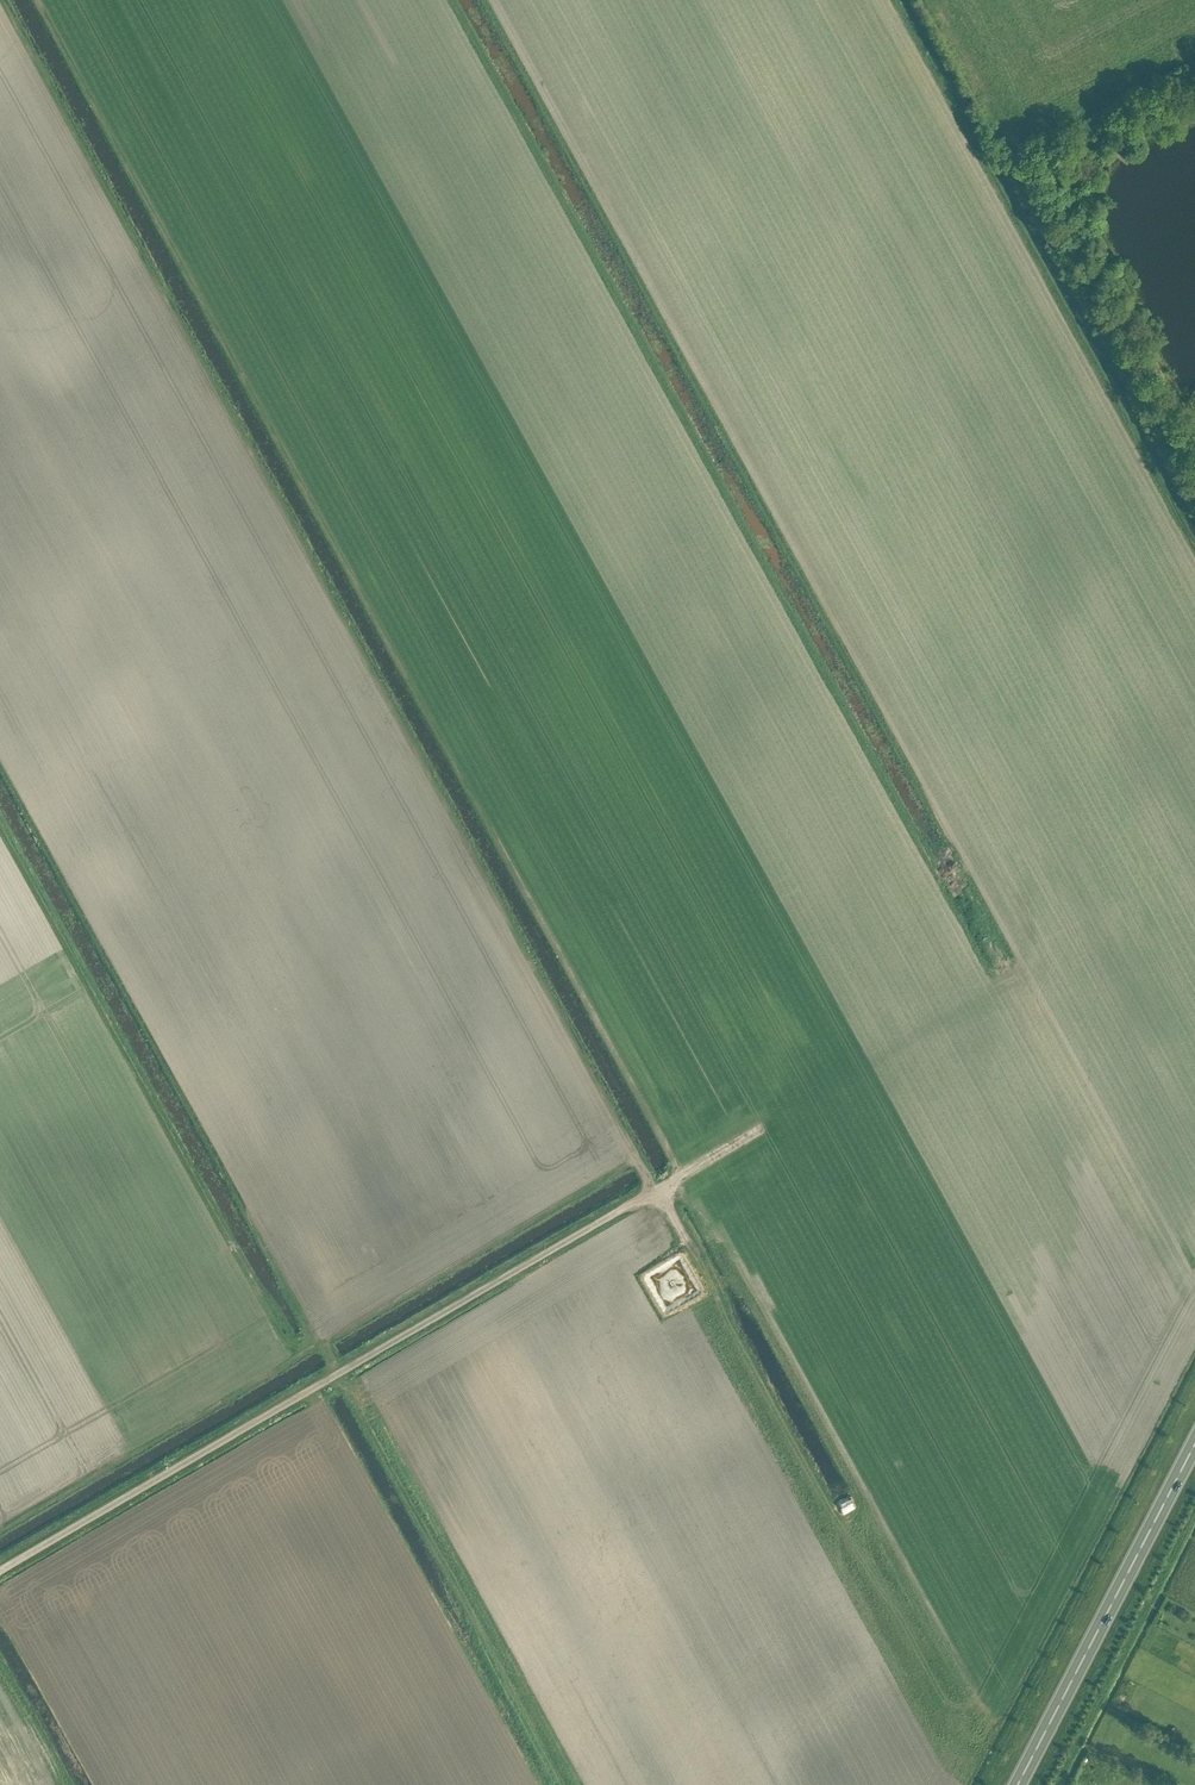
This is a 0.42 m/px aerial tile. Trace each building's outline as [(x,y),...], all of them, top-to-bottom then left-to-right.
[(869,1515),(851,1527),(855,1532),(873,1521),(869,1515)] [(1181,1730),(1173,1726),(1170,1731),(1178,1736),(1181,1730)]
